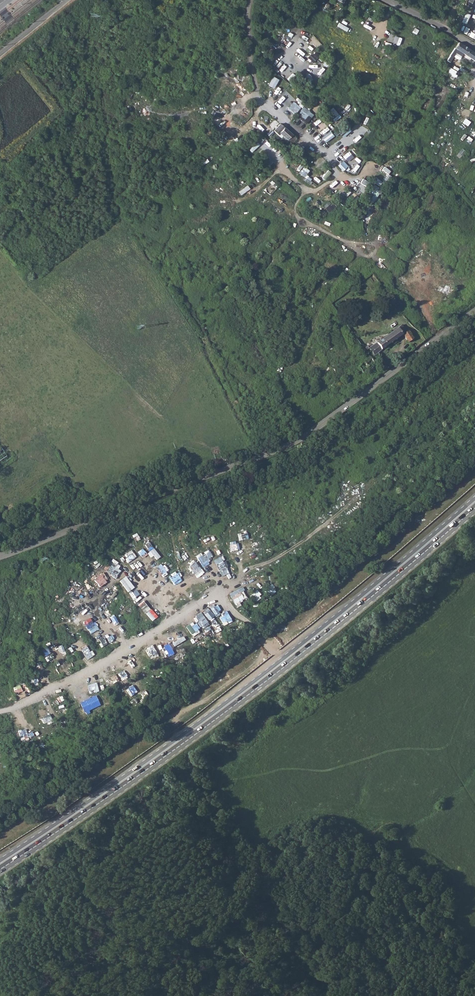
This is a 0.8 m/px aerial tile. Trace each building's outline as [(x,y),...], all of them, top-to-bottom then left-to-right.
[(464,21),(468,23),(472,14),(468,12),(464,21)] [(340,23),(338,26),(347,31),(349,28),(340,23)] [(474,61),(474,59),(474,53),(458,42),(449,55),(452,57),(457,50),(474,61)] [(314,52),(308,57),(313,62),(319,57),(314,52)] [(444,70),(454,76),(457,72),(447,65),(444,70)] [(272,89),(280,77),(275,74),(267,85),(272,89)] [(279,85),(274,90),(280,96),(285,90),(279,85)] [(229,110),(238,97),(228,91),(219,104),(229,110)] [(284,95),(281,99),(293,107),(296,102),(284,95)] [(304,121),(309,113),(302,108),(297,116),(304,121)] [(314,130),(324,122),(320,117),(311,125),(314,130)] [(273,131),(277,135),(279,133),(283,136),(291,144),(296,139),(280,124),(273,131)] [(344,137),(350,131),(344,125),(338,131),(344,137)] [(322,137),(326,142),(334,136),(330,131),(322,137)] [(230,147),(237,141),(231,135),(226,141),(222,137),(216,143),(219,146),(224,141),(230,147)] [(252,152),(261,145),(258,142),(249,149),(252,152)] [(462,149),(457,156),(461,159),(466,151),(462,149)] [(263,159),(271,164),(273,160),(266,155),(263,159)] [(329,170),(322,177),(325,179),(331,172),(329,170)] [(372,182),(380,186),(383,182),(375,177),(372,182)] [(242,194),(250,188),(248,185),(239,191),(242,194)] [(378,188),(370,200),(374,203),(382,191),(378,188)] [(346,195),(341,191),(335,199),(349,209),(358,196),(350,190),(346,195)] [(330,201),(324,206),(329,213),(336,208),(330,201)] [(410,281),(416,285),(420,279),(414,275),(410,281)] [(448,281),(442,293),(447,295),(453,284),(448,281)] [(373,355),(376,353),(402,334),(408,342),(413,339),(407,330),(405,332),(401,326),(368,348),(373,355)] [(363,373),(377,360),(379,358),(376,353),(373,355),(368,348),(364,350),(361,352),(367,359),(358,367),(363,373)] [(245,544),(236,543),(235,553),(245,553),(245,544)] [(133,552),(128,555),(133,561),(137,558),(133,552)] [(208,558),(205,552),(197,556),(200,562),(208,558)] [(194,559),(189,563),(195,570),(200,566),(194,559)] [(119,570),(124,578),(134,571),(128,563),(119,570)] [(184,577),(191,574),(187,566),(180,569),(184,577)] [(172,574),(175,580),(180,578),(177,571),(172,574)] [(135,600),(141,596),(136,589),(130,594),(135,600)] [(152,608),(146,613),(152,620),(158,616),(152,608)]
